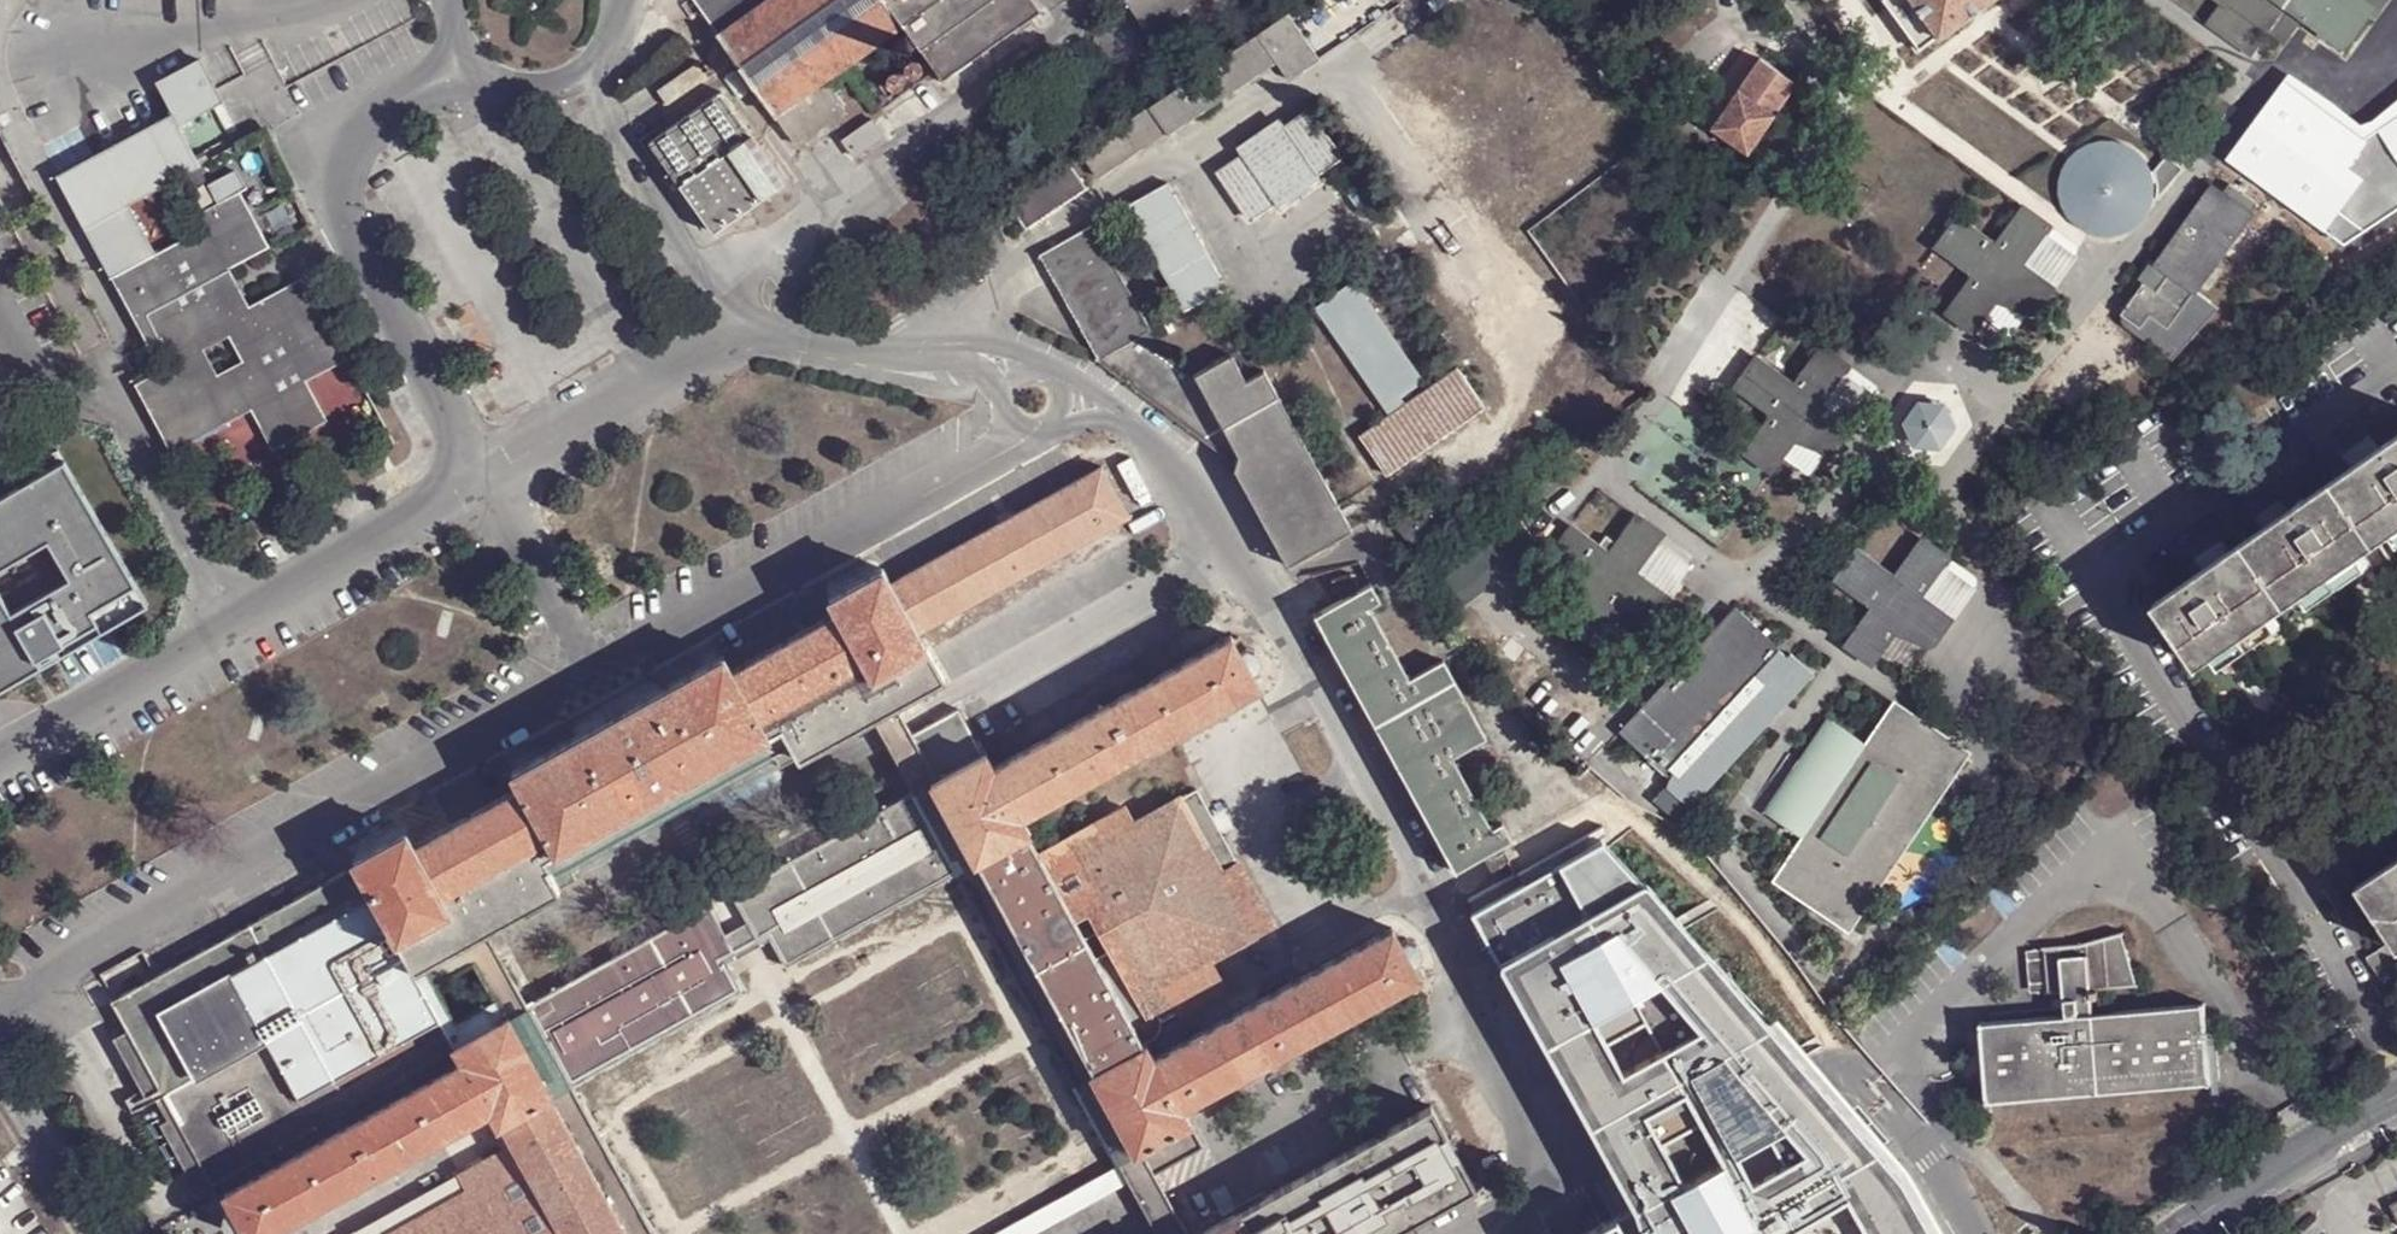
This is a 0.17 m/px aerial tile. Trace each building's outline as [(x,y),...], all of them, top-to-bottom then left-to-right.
[(769,0),(701,0),(723,33),(769,0)] [(780,111),(828,78),(875,44),(907,21),(892,0),(769,0),(723,33),(780,111)] [(917,37),(948,79),(1051,7),(1046,0),(892,0),(907,21),(917,37)] [(1149,36),(1204,0),(1125,0),(1149,36)] [(1941,30),(1920,0),(1888,0),(1922,44),(1941,30)] [(1941,30),(1943,33),(1988,0),(1920,0),(1941,30)] [(2273,28),(2232,0),(2227,0),(2212,22),(2255,52),(2273,28)] [(2273,28),(2284,11),(2289,3),(2285,0),(2232,0),(2273,28)] [(2289,3),(2349,45),(2381,0),(2285,0),(2289,3)] [(1302,27),(1293,11),(1260,31),(1279,61),(1293,80),(1325,57),(1311,38),(1302,27)] [(2298,23),(2284,11),(2273,28),(2288,39),(2298,23)] [(1311,38),(1327,28),(1319,17),(1302,27),(1311,38)] [(917,37),(907,21),(875,44),(887,58),(917,37)] [(1279,61),(1260,31),(1085,149),(1102,177),(1279,61)] [(1799,78),(1766,56),(1745,89),(1777,110),(1799,78)] [(348,351),(304,274),(253,301),(238,309),(225,283),(237,276),(230,262),(271,240),(242,188),(230,193),(202,209),(209,221),(155,252),(129,202),(200,163),(179,124),(224,100),(201,59),(160,82),(176,113),(67,172),(116,272),(153,339),(166,333),(179,358),(137,380),(175,447),(257,403),(277,440),(331,412),(310,372),(348,351)] [(800,142),(850,108),(828,78),(780,111),(800,142)] [(795,179),(730,89),(658,139),(722,228),(795,179)] [(1721,126),(1754,148),(1777,110),(1745,89),(1721,126)] [(1278,122),(1240,146),(1245,153),(1219,170),(1248,216),(1274,199),(1279,206),(1318,179),(1313,173),(1339,156),(1309,111),(1283,128),(1278,122)] [(848,137),(861,156),(890,135),(878,116),(848,137)] [(2087,247),(2161,210),(2123,132),(2048,168),(2087,247)] [(1086,186),(1068,159),(1008,199),(1026,227),(1086,186)] [(1169,181),(1129,203),(1187,307),(1227,285),(1169,181)] [(197,199),(202,209),(230,193),(224,183),(197,199)] [(2215,185),(2159,262),(2171,270),(2196,289),(2252,213),(2215,185)] [(2049,220),(2023,202),(1995,239),(1957,213),(1936,241),(1974,269),(1947,306),(1971,324),(2000,287),(2024,299),(2024,300),(2026,305),(2030,307),(2034,305),(2051,282),(2021,258),(2049,220)] [(1094,224),(1042,252),(1101,356),(1232,461),(1289,568),(1353,533),(1266,372),(1249,383),(1235,357),(1198,377),(1140,333),(1152,327),(1094,224)] [(2196,289),(2171,270),(2154,293),(2143,283),(2120,315),(2139,329),(2150,315),(2167,329),(2196,289)] [(253,301),(237,276),(225,283),(238,309),(253,301)] [(1855,367),(1830,348),(1800,387),(1763,359),(1742,387),(1780,416),(1752,454),(1778,472),(1807,434),(1831,445),(1831,446),(1832,451),(1836,453),(1840,451),(1857,430),(1828,405),(1855,367)] [(1491,403),(1465,364),(1367,433),(1393,471),(1491,403)] [(1893,436),(1933,456),(1954,413),(1913,394),(1893,436)] [(2202,666),(2396,534),(2396,439),(2384,448),(2357,466),(2294,509),(2267,527),(2233,550),(2207,568),(2157,602),(2202,666)] [(137,588),(59,442),(0,474),(0,551),(33,529),(58,567),(2,604),(0,601),(0,679),(137,588)] [(895,583),(885,567),(831,596),(840,614),(860,689),(876,717),(886,737),(916,791),(917,791),(961,871),(960,872),(1079,1081),(1075,1081),(1119,1160),(1122,1160),(1127,1167),(1134,1181),(1150,1209),(1158,1222),(1164,1233),(1192,1233),(1189,1229),(1171,1198),(1156,1171),(1203,1145),(1182,1106),(1420,974),(1413,959),(1420,956),(1423,948),(1420,940),(1410,939),(1403,942),(1395,926),(1156,1057),(1148,1043),(1155,1037),(1163,1020),(1182,1011),(1176,999),(1187,992),(1178,976),(1212,957),(1256,933),(1223,869),(1207,843),(1198,826),(1183,798),(1135,824),(1103,840),(1094,824),(1039,855),(1030,834),(1030,831),(1022,815),(1029,811),(1262,683),(1255,668),(1262,665),(1263,656),(1261,648),(1249,647),(1245,649),(1236,635),(995,767),(987,753),(940,779),(915,735),(910,724),(900,704),(947,679),(921,632),(1132,516),(1106,468),(895,583)] [(1670,537),(1645,519),(1615,557),(1578,531),(1559,558),(1596,585),(1567,625),(1591,641),(1619,604),(1645,614),(1643,618),(1646,623),(1652,624),(1656,621),(1671,600),(1641,575),(1670,537)] [(1955,561),(1931,543),(1901,582),(1864,555),(1843,582),(1881,609),(1854,648),(1878,666),(1908,627),(1930,638),(1930,640),(1931,646),(1936,648),(1941,645),(1958,624),(1928,599),(1955,561)] [(1356,574),(1337,580),(1344,598),(1364,587),(1356,574)] [(1447,659),(1412,676),(1374,605),(1383,600),(1374,582),(1364,587),(1344,598),(1317,612),(1325,626),(1448,856),(1455,871),(1514,841),(1504,824),(1494,827),(1454,754),(1489,736),(1447,659)] [(1746,657),(1783,642),(1739,603),(1716,628),(1746,657)] [(575,1085),(578,1083),(534,1002),(531,1004),(490,926),(475,900),(546,862),(554,876),(797,743),(788,728),(860,689),(840,614),(737,670),(729,652),(516,770),(524,786),(419,842),(411,828),(358,857),(364,873),(374,898),(388,924),(393,923),(403,937),(449,911),(466,942),(478,962),(484,972),(499,999),(507,1016),(464,1040),(459,1043),(468,1060),(455,1065),(229,1191),(236,1206),(229,1208),(227,1217),(233,1226),(244,1227),(249,1225),(253,1233),(268,1233),(495,1109),(505,1124),(507,1122),(518,1144),(464,1174),(473,1190),(395,1233),(657,1233),(575,1085)] [(1445,858),(1448,856),(1325,626),(1322,627),(1445,858)] [(1746,657),(1716,628),(1622,728),(1652,756),(1746,657)] [(1783,642),(1746,657),(1652,756),(1665,769),(1783,642)] [(860,689),(788,728),(797,743),(804,755),(876,717),(860,689)] [(1018,691),(993,706),(999,717),(1025,704),(1018,691)] [(1967,749),(1898,703),(1780,872),(1851,921),(1967,749)] [(963,708),(915,735),(940,779),(987,753),(963,708)] [(1135,824),(1183,798),(1174,782),(1127,806),(1135,824)] [(1201,787),(1183,798),(1198,826),(1216,816),(1201,787)] [(961,871),(917,791),(916,791),(738,891),(753,922),(766,945),(777,938),(791,965),(960,872),(961,871)] [(1127,806),(1094,824),(1103,840),(1135,824),(1127,806)] [(1030,831),(1038,828),(1029,811),(1022,815),(1030,831)] [(1225,834),(1216,816),(1198,826),(1207,843),(1225,834)] [(1225,834),(1207,843),(1223,869),(1241,861),(1225,834)] [(1905,1175),(1602,846),(1479,915),(1661,1233),(1811,1233),(1808,1228),(1858,1198),(1880,1233),(1935,1233),(1905,1175)] [(1241,861),(1223,869),(1256,933),(1274,923),(1241,861)] [(2360,885),(2396,942),(2396,861),(2360,885)] [(490,926),(561,890),(554,876),(546,862),(475,900),(490,926)] [(374,898),(364,873),(359,867),(113,1006),(128,1035),(161,1093),(165,1100),(220,1199),(229,1191),(455,1065),(468,1060),(459,1043),(464,1040),(507,1016),(499,999),(458,1025),(436,987),(478,962),(466,942),(419,968),(415,959),(403,937),(393,923),(388,924),(443,1023),(301,1102),(231,977),(374,898)] [(374,898),(231,977),(301,1102),(443,1023),(388,924),(374,898)] [(534,1002),(578,1083),(748,990),(733,963),(743,957),(730,933),(714,904),(710,906),(534,1002)] [(449,911),(403,937),(415,959),(419,968),(466,942),(449,911)] [(730,933),(743,957),(766,945),(753,922),(730,933)] [(2212,1081),(2205,1000),(2095,1009),(2093,991),(2100,990),(2099,986),(2139,984),(2122,929),(2104,935),(2078,940),(2051,940),(2051,989),(2067,988),(2069,1012),(1985,1017),(1991,1098),(2212,1081)] [(2396,972),(2396,958),(2390,947),(2370,959),(2384,980),(2396,972)] [(1226,984),(1212,957),(1178,976),(1187,992),(1176,999),(1182,1011),(1226,984)] [(161,1093),(128,1035),(115,1043),(145,1094),(148,1100),(161,1093)] [(220,1199),(165,1100),(159,1103),(169,1125),(163,1128),(205,1207),(220,1199)] [(1477,1184),(1434,1105),(1197,1233),(1386,1233),(1477,1184)] [(151,1113),(148,1117),(149,1122),(154,1124),(159,1122),(160,1117),(157,1113),(151,1113)] [(1134,1181),(1127,1167),(1004,1233),(1038,1233),(1134,1181)] [(358,1231),(360,1233),(395,1233),(473,1190),(464,1174),(358,1231)] [(1171,1198),(1189,1229),(1203,1220),(1186,1188),(1171,1198)] [(1046,1233),(1100,1233),(1088,1211),(1046,1233)]
